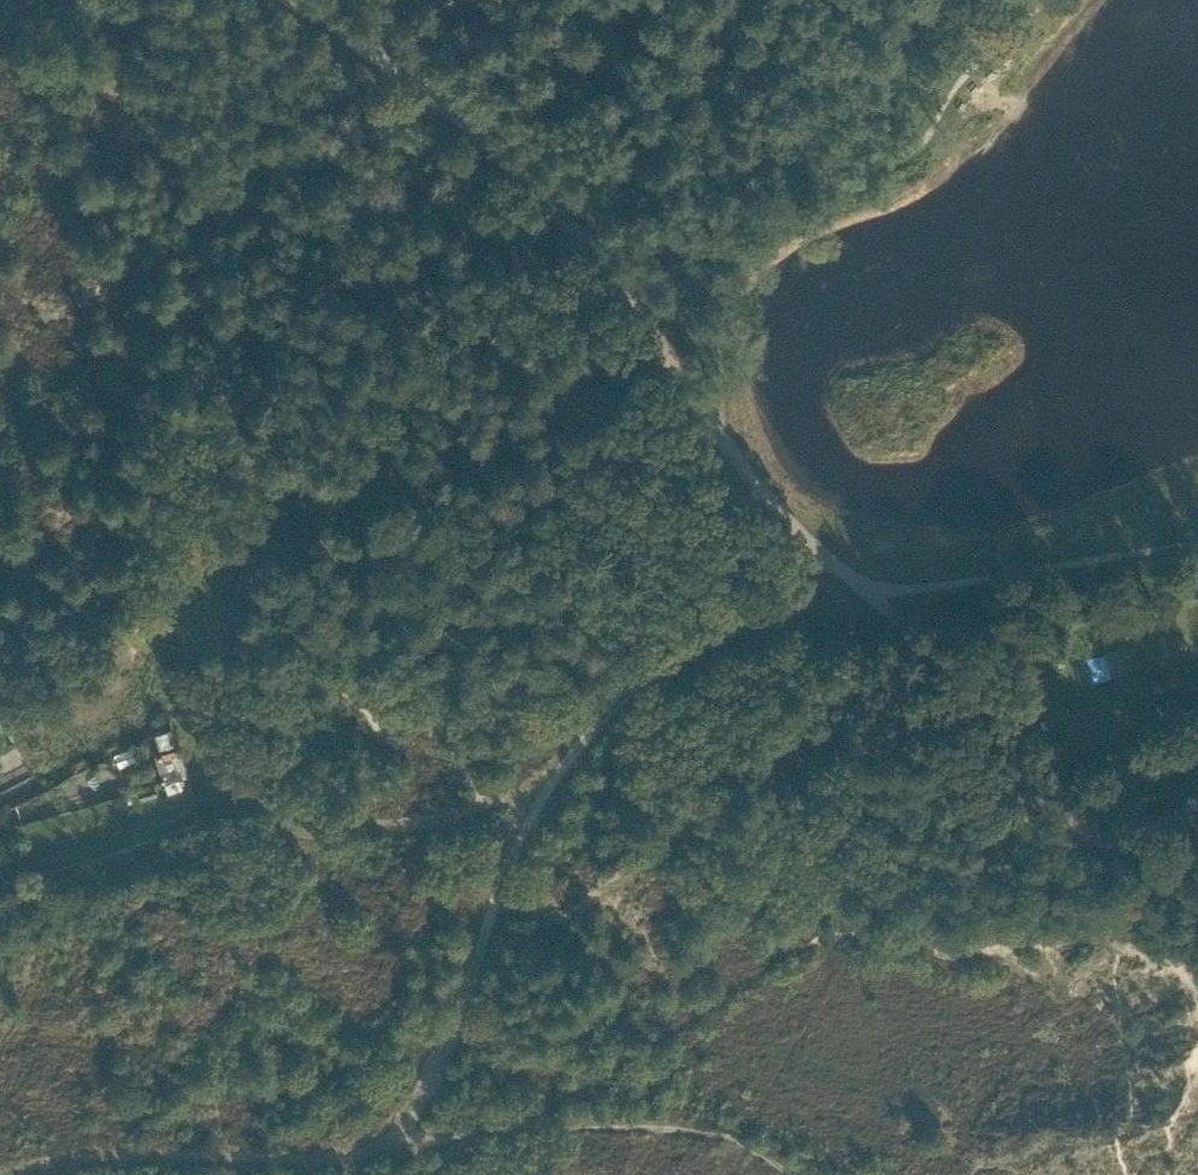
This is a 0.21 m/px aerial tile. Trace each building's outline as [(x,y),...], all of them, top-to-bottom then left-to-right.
[(1175,696),(1162,704),(1169,717),(1182,709),(1175,696)]
